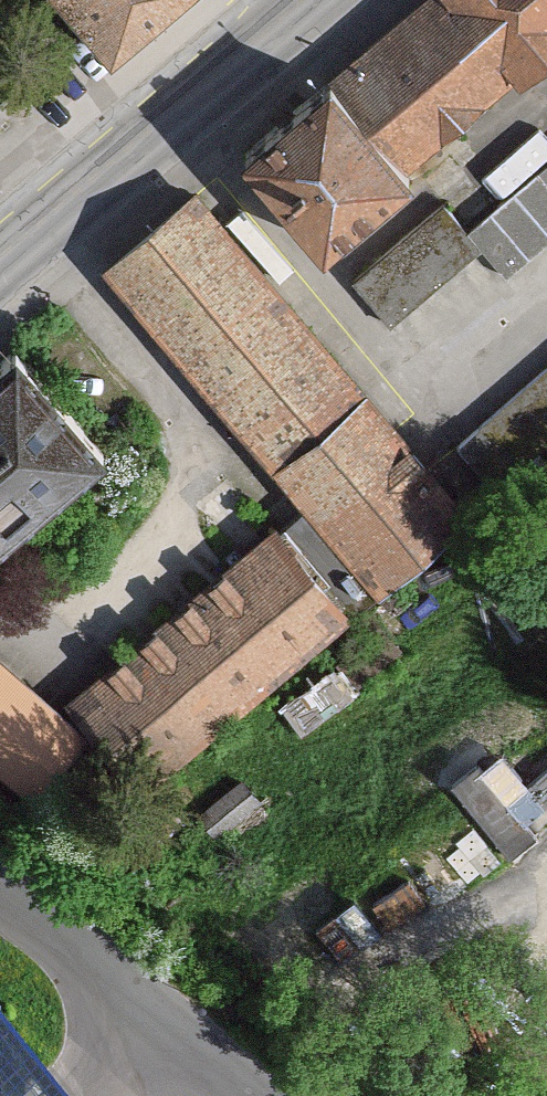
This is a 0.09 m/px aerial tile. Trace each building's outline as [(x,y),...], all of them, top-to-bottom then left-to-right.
[(104,52),(162,0),(57,0),(104,52)] [(332,80),(409,169),(546,51),(546,0),(425,0),(332,80)] [(332,80),(246,154),(323,243),(409,169),(332,80)] [(356,275),(394,320),(480,248),(503,276),(546,239),(546,163),(471,227),(447,199),(356,275)] [(195,199),(106,274),(372,591),(461,517),(195,199)] [(0,367),(0,563),(110,470),(10,358),(0,367)] [(460,441),(498,485),(546,442),(546,366),(460,441)] [(272,549),(74,712),(145,796),(342,633),(272,549)] [(14,796),(72,731),(0,667),(0,784),(14,796)] [(0,1053),(0,1095),(37,1095),(0,1053)]
